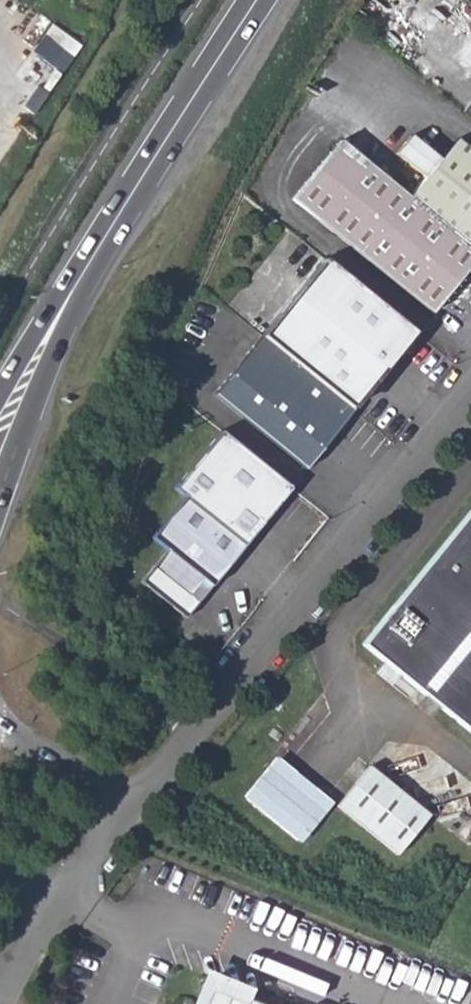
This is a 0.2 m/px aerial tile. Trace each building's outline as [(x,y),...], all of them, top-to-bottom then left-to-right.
[(460,79),(470,88),(470,65),(460,79)] [(408,200),(470,251),(470,153),(456,141),(440,160),(413,138),(398,156),(425,177),(408,200)] [(470,261),(470,251),(408,200),(336,142),(292,197),(429,311),(470,261)] [(324,261),(262,338),(350,409),(381,372),(383,374),(415,335),(324,261)] [(215,395),(304,470),(353,411),(350,409),(269,344),(262,338),(215,395)] [(288,488),(216,432),(170,491),(182,500),(150,539),(166,552),(141,584),(184,618),(197,601),(189,595),(202,579),(210,585),(288,488)] [(361,643),(470,730),(470,506),(361,643)] [(210,585),(202,579),(189,595),(197,601),(210,585)] [(148,638),(160,647),(166,640),(155,630),(148,638)] [(253,799),(300,838),(330,803),(282,764),(253,799)] [(336,806),(395,854),(427,816),(367,766),(336,806)] [(210,982),(201,1003),(263,1003),(210,982)]
